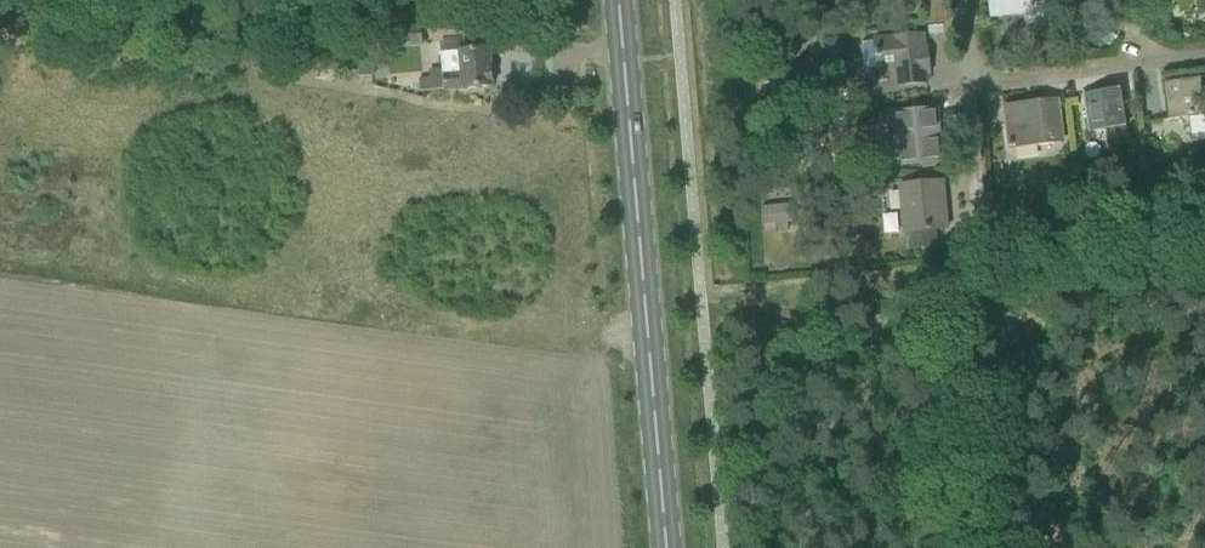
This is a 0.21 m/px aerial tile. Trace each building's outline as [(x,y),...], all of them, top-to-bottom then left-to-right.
[(989,17),(1026,13),(1027,23),(1048,21),(1046,5),(1031,6),(1030,0),(988,0),(989,17)] [(382,23),(384,51),(421,48),(419,20),(382,23)] [(1106,31),(1100,40),(1107,46),(1114,37),(1106,31)] [(284,47),(298,50),(301,35),(287,33),(284,47)] [(925,47),(924,35),(876,39),(879,73),(893,72),(895,89),(929,86),(928,77),(930,77),(928,47),(925,47)] [(417,80),(418,94),(493,88),(489,49),(460,52),(459,45),(439,46),(441,69),(428,71),(429,79),(417,80)] [(368,55),(357,55),(358,78),(369,78),(368,55)] [(1162,84),(1165,108),(1167,121),(1187,118),(1190,137),(1191,144),(1204,142),(1204,116),(1204,115),(1203,102),(1200,78),(1162,84)] [(1082,95),(1085,119),(1087,131),(1125,126),(1119,90),(1082,95)] [(1057,102),(1045,103),(1003,108),(1008,148),(1061,142),(1057,102)] [(896,168),(942,163),(936,108),(889,113),(896,168)] [(782,130),(767,132),(769,146),(783,145),(782,130)] [(942,180),(896,185),(902,236),(948,231),(942,180)] [(1169,194),(1155,192),(1153,213),(1167,214),(1169,194)] [(787,204),(763,206),(764,224),(779,223),(779,229),(789,228),(788,222),(787,204)]
